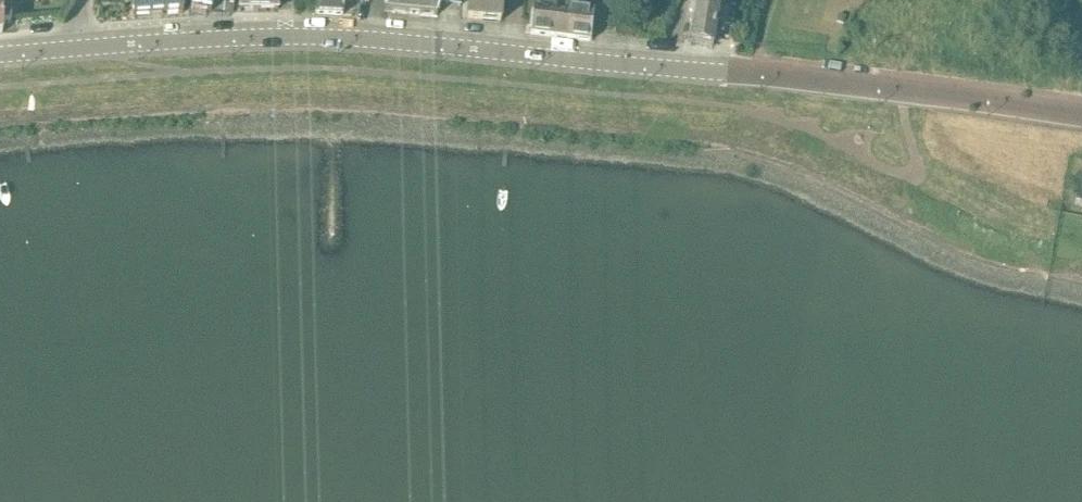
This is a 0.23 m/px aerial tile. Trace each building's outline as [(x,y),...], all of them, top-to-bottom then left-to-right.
[(2,34),(2,33),(2,25),(11,25),(10,0),(0,0),(0,34),(2,34)] [(182,0),(133,0),(134,17),(183,13),(182,0)] [(191,9),(212,11),(213,0),(191,0),(191,9)] [(240,9),(278,9),(278,0),(241,0),(240,9)] [(315,14),(343,16),(345,0),(317,0),(315,14)] [(385,12),(437,16),(441,5),(461,7),(462,0),(389,0),(385,12)] [(468,19),(501,22),(502,0),(469,0),(468,19)] [(531,34),(591,41),(591,39),(594,14),(597,14),(599,0),(544,0),(540,12),(534,11),(531,34)] [(692,12),(697,13),(692,41),(712,45),(715,25),(732,29),(737,4),(727,2),(728,0),(694,0),(692,12)]
